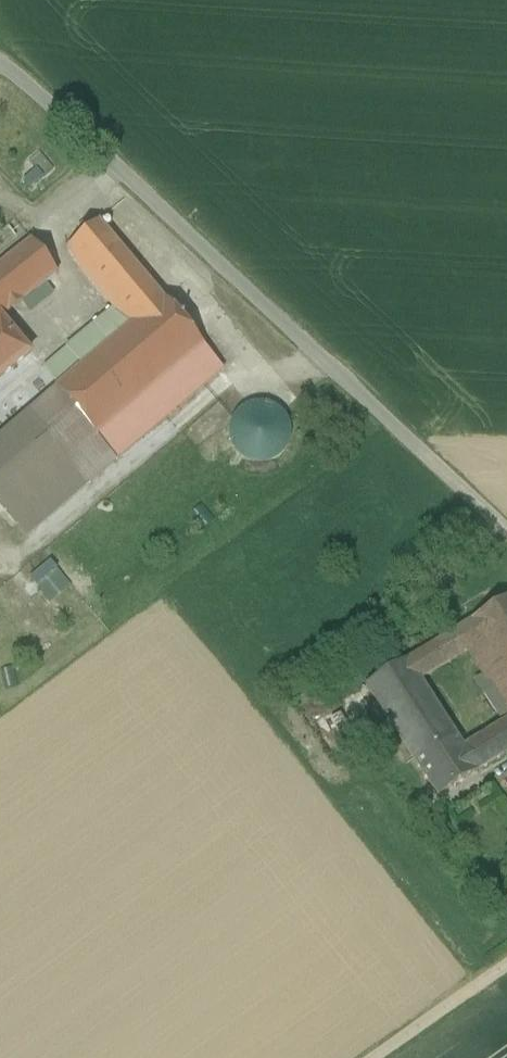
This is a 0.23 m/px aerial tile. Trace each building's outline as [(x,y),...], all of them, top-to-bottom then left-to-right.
[(131,324),(159,299),(95,225),(66,249),(116,306),(131,324)] [(57,273),(32,240),(0,265),(0,317),(57,273)] [(0,443),(0,504),(30,536),(220,366),(159,299),(131,324),(56,392),(0,443)] [(131,324),(116,306),(41,374),(56,392),(131,324)] [(28,353),(0,318),(0,374),(28,353)] [(276,468),(290,418),(238,402),(223,452),(276,468)] [(472,619),(486,641),(506,674),(506,598),(472,619)] [(472,619),(407,660),(421,682),(469,651),(486,641),(472,619)] [(486,641),(469,651),(506,711),(506,674),(486,641)] [(414,759),(455,733),(421,682),(407,660),(366,687),(414,759)] [(465,748),(478,770),(506,752),(506,722),(465,748)] [(414,759),(438,796),(478,770),(465,748),(455,733),(414,759)]
